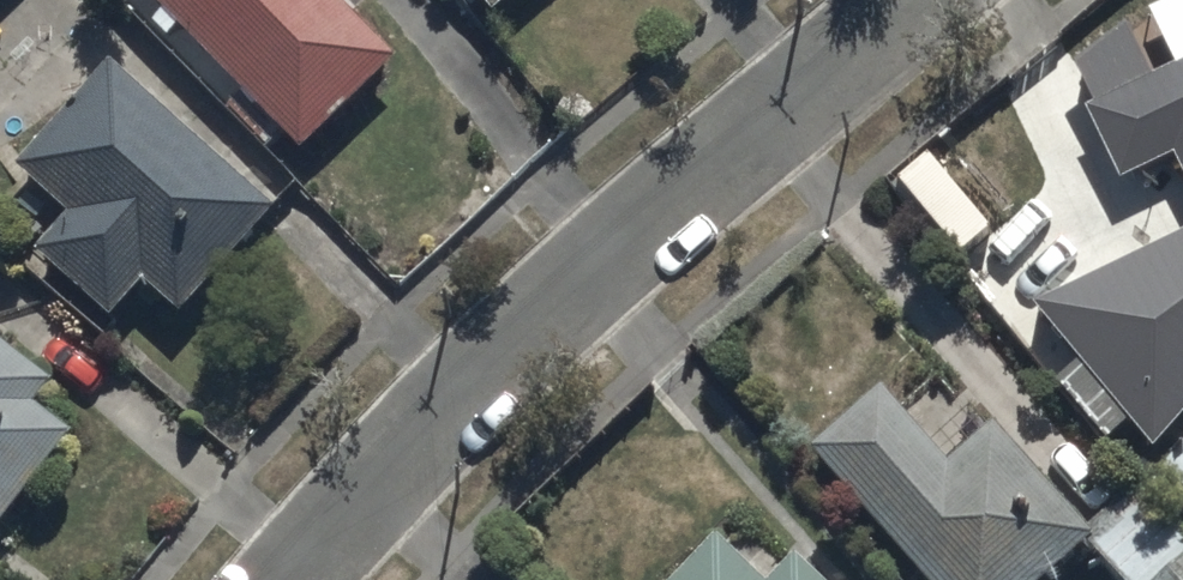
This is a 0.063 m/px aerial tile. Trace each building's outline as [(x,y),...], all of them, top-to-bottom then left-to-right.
[(164,1),(148,17),(165,33),(178,20),(306,141),(397,46),(348,0),(164,0),(164,1)] [(1149,62),(1123,9),(1072,47),(1092,89),(1084,93),(1118,164),(1169,140),(1182,169),(1182,45),(1149,62)] [(270,202),(106,51),(11,155),(69,208),(39,241),(111,307),(146,270),(180,301),(270,202)] [(1182,394),(1182,216),(1034,288),(1150,431),(1182,394)] [(72,420),(35,393),(52,370),(0,331),(0,518),(72,420)] [(807,439),(933,579),(1037,579),(1093,530),(992,418),(948,457),(877,377),(807,439)] [(659,579),(828,579),(795,549),(783,561),(745,524),(729,541),(712,525),(659,579)] [(1142,579),(1182,579),(1182,544),(1142,579)]
